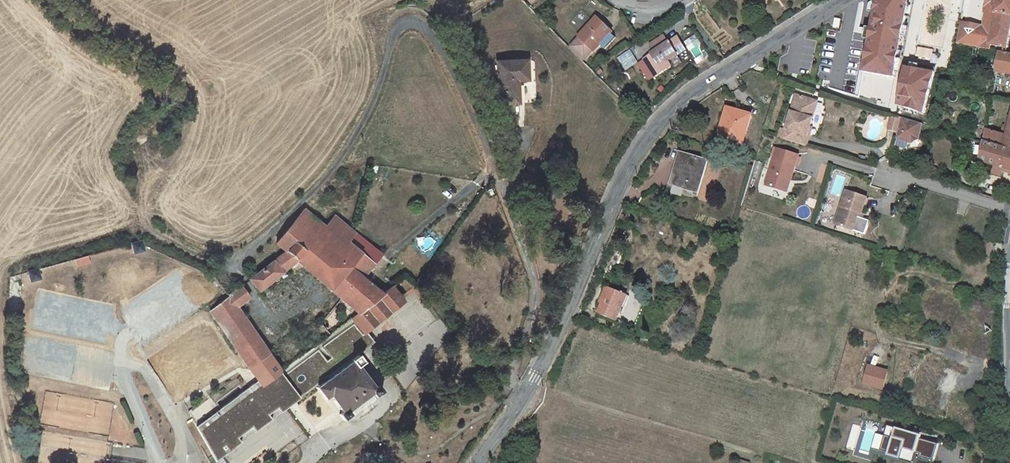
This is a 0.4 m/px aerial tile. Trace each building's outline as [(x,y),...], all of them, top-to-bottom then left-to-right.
[(861,75),(895,81),(911,0),(875,0),(861,75)] [(985,14),(986,14),(983,28),(974,26),(975,24),(969,22),(968,25),(961,23),(957,43),(990,50),(991,46),(1008,49),(1009,41),(1009,0),(987,0),(985,14)] [(595,52),(613,32),(598,17),(579,37),(580,38),(572,47),(585,60),(593,50),(595,52)] [(644,60),(656,77),(671,68),(668,62),(679,55),(678,53),(685,48),(678,37),(668,44),(663,36),(650,44),(655,52),(644,60)] [(993,51),(993,54),(999,55),(996,71),(1009,74),(1009,54),(993,51)] [(529,81),(527,61),(498,63),(500,105),(519,104),(518,82),(529,81)] [(935,72),(905,64),(894,107),(924,114),(935,72)] [(777,139),(806,147),(810,136),(806,135),(808,128),(810,128),(813,119),(810,118),(815,102),(797,96),(786,131),(780,129),(777,139)] [(813,119),(818,103),(815,102),(810,118),(813,119)] [(743,134),(747,135),(752,116),(728,109),(723,124),(727,125),(726,128),(724,127),(721,139),(740,145),(743,134)] [(889,129),(899,132),(902,119),(892,116),(889,129)] [(1009,151),(1009,131),(1008,131),(1007,133),(1003,132),(1000,131),(999,134),(991,132),(992,127),(988,126),(985,144),(1000,148),(1009,151)] [(983,143),(980,161),(996,166),(994,170),(994,171),(994,172),(995,172),(995,173),(996,174),(997,174),(998,174),(999,174),(999,173),(1000,173),(1001,170),(1003,168),(1009,170),(1009,151),(1000,148),(985,144),(983,143)] [(798,157),(777,150),(765,186),(784,192),(788,179),(790,180),(798,157)] [(677,169),(672,185),(686,189),(686,192),(698,196),(708,162),(680,154),(676,169),(677,169)] [(817,181),(823,183),(827,164),(821,163),(817,181)] [(806,189),(803,200),(812,203),(815,192),(806,189)] [(853,232),(858,216),(861,217),(866,201),(846,194),(835,226),(853,232)] [(304,210),(277,244),(286,252),(297,261),(342,299),(361,276),(364,279),(375,264),(348,242),(355,234),(351,230),(335,217),(326,227),(304,210)] [(863,218),(861,217),(858,216),(853,232),(858,234),(863,218)] [(348,242),(375,264),(382,255),(372,247),(355,234),(348,242)] [(145,252),(143,245),(138,242),(131,244),(134,255),(145,252)] [(991,255),(1000,257),(1000,255),(1001,250),(1002,245),(987,243),(985,254),(991,255)] [(251,280),(259,291),(280,275),(284,279),(288,275),(285,271),(297,261),(286,252),(251,280)] [(886,265),(881,263),(878,271),(883,272),(886,265)] [(50,276),(48,267),(38,270),(40,278),(50,276)] [(38,270),(29,272),(31,282),(41,280),(40,278),(38,270)] [(342,299),(358,314),(383,294),(364,279),(361,276),(342,299)] [(251,280),(250,280),(241,287),(250,298),(259,291),(251,280)] [(235,292),(244,303),(250,298),(241,287),(235,292)] [(391,288),(383,294),(358,314),(352,319),(364,332),(394,309),(400,305),(402,303),(391,288)] [(619,312),(626,296),(607,288),(602,299),(606,300),(605,303),(601,301),(599,304),(602,305),(598,314),(617,322),(621,312),(619,312)] [(244,303),(235,292),(230,296),(211,311),(238,351),(258,337),(238,308),(244,303)] [(363,336),(353,326),(322,349),(331,360),(327,363),(318,352),(283,377),(296,395),(324,375),(328,379),(329,381),(353,363),(352,361),(356,358),(350,349),(365,339),(363,336)] [(363,336),(365,339),(350,349),(356,358),(358,356),(374,345),(365,334),(363,336)] [(250,369),(270,354),(258,337),(238,351),(250,369)] [(270,354),(250,369),(258,381),(243,393),(196,427),(212,456),(215,462),(216,461),(240,443),(237,439),(251,428),(254,433),(271,421),(268,416),(277,410),(280,414),(299,400),(296,395),(283,377),(280,374),(279,368),(270,354)] [(373,393),(376,397),(382,392),(377,387),(374,389),(358,366),(363,363),(358,356),(356,358),(352,361),(353,363),(329,381),(317,390),(325,400),(331,396),(343,413),(341,415),(345,420),(351,416),(347,412),(373,393)] [(927,361),(925,369),(939,373),(942,364),(927,361)] [(886,370),(869,366),(865,383),(882,387),(886,370)] [(912,371),(906,370),(903,382),(905,383),(905,384),(908,384),(912,371)] [(324,375),(296,395),(299,400),(328,379),(324,375)] [(378,401),(378,400),(376,397),(373,393),(347,412),(351,416),(354,420),(376,403),(377,403),(378,402),(378,401)] [(884,434),(892,436),(895,427),(887,424),(884,434)] [(884,434),(879,449),(888,452),(887,454),(900,458),(902,448),(915,452),(920,454),(918,460),(927,462),(932,462),(938,443),(919,438),(920,434),(895,427),(892,436),(884,434)] [(254,433),(251,428),(237,439),(240,443),(254,433)] [(900,458),(912,462),(915,452),(902,448),(900,458)]
